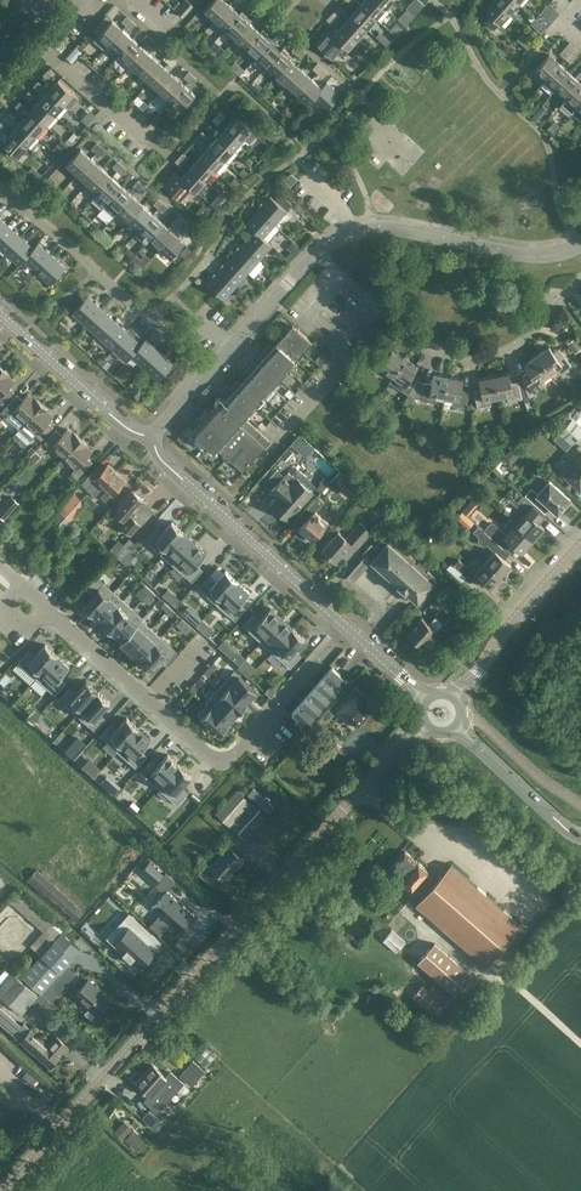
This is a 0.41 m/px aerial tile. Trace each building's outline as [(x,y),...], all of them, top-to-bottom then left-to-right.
[(193,1),(192,0),(184,0),(178,6),(184,12),(193,1)] [(205,9),(204,10),(215,19),(229,4),(225,0),(213,0),(205,9)] [(377,0),(364,0),(361,4),(376,18),(385,8),(377,0)] [(494,0),(493,0),(484,10),(489,15),(484,21),(493,29),(498,23),(500,24),(509,14),(494,0)] [(515,0),(494,0),(509,14),(519,3),(515,0)] [(550,3),(531,24),(542,33),(551,23),(560,12),(570,2),(568,0),(552,0),(550,3)] [(412,13),(418,7),(412,2),(406,8),(412,13)] [(229,4),(215,19),(225,29),(239,13),(229,4)] [(376,18),(361,4),(351,14),(367,28),(376,18)] [(255,16),(260,11),(255,7),(250,12),(255,16)] [(340,15),(335,10),(331,14),(336,19),(340,15)] [(259,21),(264,15),(260,11),(255,16),(259,21)] [(239,13),(225,29),(235,38),(250,22),(239,13)] [(336,19),(331,14),(327,19),(332,24),(336,19)] [(367,28),(351,14),(342,25),(358,39),(367,28)] [(126,25),(131,20),(127,16),(122,21),(126,25)] [(98,35),(108,45),(123,29),(112,20),(98,35)] [(131,29),(136,24),(131,20),(126,25),(131,29)] [(250,22),(235,38),(246,47),(260,32),(250,22)] [(358,39),(342,25),(333,35),(344,46),(348,49),(358,39)] [(276,35),(280,30),(276,26),(271,31),(276,35)] [(123,29),(108,45),(119,54),(133,39),(123,29)] [(280,39),(285,34),(280,30),(276,35),(280,39)] [(333,35),(328,31),(316,44),(332,59),(344,46),(333,35)] [(260,32),(246,47),(256,57),(270,41),(260,32)] [(147,44),(152,38),(147,34),(142,40),(147,44)] [(516,40),(527,50),(532,44),(521,34),(516,40)] [(151,48),(156,42),(152,38),(147,44),(151,48)] [(133,39),(119,54),(129,63),(143,48),(133,39)] [(270,41),(256,57),(266,66),(281,50),(270,41)] [(565,58),(575,47),(569,42),(559,53),(565,58)] [(296,54),(301,48),(297,44),(292,50),(296,54)] [(570,63),(580,52),(575,47),(565,58),(570,63)] [(72,62),(81,52),(77,48),(67,58),(72,62)] [(143,48),(129,63),(139,73),(153,57),(143,48)] [(301,58),(306,52),(301,48),(296,54),(301,58)] [(281,50),(266,66),(277,75),(291,60),(281,50)] [(168,62),(173,57),(168,53),(163,58),(168,62)] [(535,70),(545,80),(560,64),(549,54),(535,70)] [(153,57),(139,73),(150,82),(164,66),(153,57)] [(172,66),(177,61),(173,57),(168,62),(172,66)] [(291,60),(277,75),(287,85),(301,69),(291,60)] [(317,72),(322,67),(317,63),(312,68),(317,72)] [(560,64),(545,80),(556,89),(570,73),(560,64)] [(164,66),(150,82),(160,91),(174,76),(164,66)] [(321,76),(326,71),(322,67),(317,72),(321,76)] [(301,69),(287,85),(297,94),(312,78),(301,69)] [(49,79),(53,75),(47,70),(43,74),(49,79)] [(556,89),(566,98),(580,82),(580,81),(580,70),(575,77),(570,73),(556,89)] [(188,81),(193,75),(189,71),(184,77),(188,81)] [(193,85),(198,79),(193,75),(188,81),(193,85)] [(174,76),(160,91),(170,101),(184,85),(174,76)] [(312,78),(297,94),(308,104),(312,99),(322,88),(322,87),(312,78)] [(74,94),(58,80),(49,90),(64,105),(74,94)] [(43,85),(38,81),(34,85),(39,90),(43,85)] [(326,82),(322,87),(322,88),(312,99),(325,111),(340,94),(326,82)] [(566,98),(576,107),(580,102),(580,83),(580,82),(566,98)] [(184,85),(170,101),(181,110),(195,94),(184,85)] [(64,105),(49,90),(39,101),(55,115),(64,105)] [(34,96),(28,91),(24,95),(30,100),(34,96)] [(25,106),(19,101),(15,106),(21,111),(25,106)] [(55,115),(39,101),(30,111),(46,125),(55,115)] [(89,109),(83,118),(89,122),(94,113),(89,109)] [(226,115),(220,110),(216,115),(221,120),(226,115)] [(46,125),(30,111),(21,121),(37,135),(46,125)] [(15,116),(10,112),(6,116),(11,121),(15,116)] [(236,114),(228,123),(227,125),(242,139),(252,128),(236,114)] [(221,120),(216,115),(212,119),(218,124),(221,120)] [(37,135),(21,121),(12,132),(27,146),(37,135)] [(242,139),(227,125),(218,135),(233,149),(242,139)] [(207,136),(202,131),(197,136),(203,141),(207,136)] [(27,146),(12,132),(2,142),(18,156),(27,146)] [(233,149),(218,135),(208,146),(224,160),(233,149)] [(203,141),(197,136),(194,140),(199,145),(203,141)] [(96,152),(101,147),(97,142),(92,148),(96,152)] [(49,166),(50,166),(64,150),(60,146),(40,168),(43,172),(49,166)] [(224,160),(208,146),(199,156),(215,170),(224,160)] [(101,156),(106,151),(101,147),(96,152),(101,156)] [(80,148),(66,164),(77,174),(91,158),(80,148)] [(189,157),(183,152),(179,157),(184,161),(189,157)] [(215,170),(199,156),(190,166),(206,180),(215,170)] [(184,161),(179,157),(175,161),(181,166),(184,161)] [(91,158),(77,174),(87,183),(101,167),(91,158)] [(117,171),(122,165),(117,161),(112,167),(117,171)] [(121,175),(126,169),(122,165),(117,171),(121,175)] [(206,180),(190,166),(181,177),(192,187),(196,191),(206,180)] [(101,167),(87,183),(98,192),(112,177),(101,167)] [(181,177),(176,172),(163,186),(180,201),(192,187),(181,177)] [(290,172),(284,180),(290,186),(297,178),(290,172)] [(112,177),(98,192),(108,202),(122,186),(112,177)] [(138,189),(143,184),(138,180),(133,185),(138,189)] [(142,193),(147,188),(143,184),(138,189),(142,193)] [(122,186),(108,202),(118,211),(132,195),(122,186)] [(286,210),(292,204),(280,194),(274,200),(286,210)] [(132,195),(118,211),(128,220),(143,204),(132,195)] [(270,195),(258,209),(274,224),(286,210),(274,200),(270,195)] [(158,208),(163,202),(159,198),(154,204),(158,208)] [(163,212),(168,206),(163,202),(158,208),(163,212)] [(143,204),(128,220),(139,229),(153,214),(143,204)] [(274,224),(258,209),(246,222),(254,230),(271,245),(263,237),(274,224)] [(153,214),(139,229),(149,239),(163,223),(153,214)] [(179,226),(184,221),(179,217),(174,222),(179,226)] [(100,228),(105,223),(100,218),(95,223),(100,228)] [(183,230),(188,225),(184,221),(179,226),(183,230)] [(163,223),(149,239),(159,248),(174,232),(163,223)] [(0,232),(0,248),(6,253),(21,236),(7,224),(0,232)] [(271,245),(254,230),(242,244),(259,259),(271,245)] [(174,232),(159,248),(170,257),(184,242),(174,232)] [(281,232),(277,237),(283,242),(287,237),(281,232)] [(21,236),(6,253),(19,265),(25,259),(34,248),(21,236)] [(38,243),(34,248),(25,259),(38,271),(52,255),(38,243)] [(259,259),(242,244),(231,257),(247,272),(259,259)] [(52,255),(38,271),(51,283),(65,267),(52,255)] [(247,272),(231,257),(219,270),(235,285),(247,272)] [(235,285),(219,270),(206,284),(223,299),(235,285)] [(72,312),(85,325),(100,308),(87,296),(72,312)] [(100,308),(85,325),(99,336),(114,320),(100,308)] [(114,320),(99,336),(112,348),(127,332),(114,320)] [(312,341),(295,327),(291,331),(285,326),(276,335),(282,341),(275,349),(269,344),(260,353),(266,359),(258,368),(252,362),(244,372),(250,377),(242,386),(236,380),(227,390),(233,396),(230,400),(227,397),(223,401),(219,397),(215,397),(214,398),(214,402),(216,404),(191,431),(216,453),(218,450),(233,463),(242,472),(265,447),(255,439),(260,433),(243,417),(312,341)] [(127,332),(112,348),(125,360),(140,344),(127,332)] [(568,343),(574,351),(580,346),(573,338),(568,343)] [(145,339),(140,344),(125,360),(126,361),(130,355),(143,367),(158,351),(145,339)] [(549,346),(536,355),(549,374),(556,369),(560,374),(571,365),(559,348),(553,352),(549,346)] [(385,372),(392,377),(404,358),(391,350),(386,358),(380,355),(370,370),(382,377),(385,372)] [(158,351),(143,367),(157,379),(172,363),(158,351)] [(549,374),(536,355),(523,364),(530,373),(524,377),(534,392),(546,383),(542,378),(549,374)] [(417,366),(404,358),(392,377),(388,382),(413,398),(421,381),(417,379),(411,375),(417,366)] [(0,371),(0,403),(2,405),(14,392),(8,386),(14,380),(9,376),(10,375),(2,368),(0,371)] [(508,371),(493,374),(498,397),(506,395),(507,401),(521,398),(518,381),(510,382),(508,371)] [(424,382),(421,381),(413,398),(421,399),(434,402),(435,396),(444,397),(448,375),(433,373),(431,383),(424,382)] [(490,398),(498,397),(493,374),(479,377),(481,388),(473,389),(477,407),(491,404),(490,398)] [(463,378),(448,375),(444,397),(453,399),(452,405),(466,407),(469,390),(461,389),(463,378)] [(16,394),(5,407),(10,412),(6,417),(19,429),(24,423),(41,404),(33,396),(32,397),(28,393),(23,399),(16,394)] [(41,404),(24,423),(19,429),(30,439),(34,434),(41,440),(53,427),(47,421),(53,415),(48,411),(49,411),(41,404)] [(572,418),(559,433),(571,444),(580,433),(580,426),(572,418)] [(67,428),(62,434),(56,429),(44,442),(50,448),(51,447),(63,458),(80,439),(72,432),(72,433),(67,428)] [(80,439),(63,458),(74,468),(70,473),(77,479),(92,462),(86,457),(92,451),(87,447),(88,446),(80,439)] [(510,464),(520,452),(513,445),(502,457),(510,464)] [(564,475),(580,489),(580,488),(580,453),(564,475)] [(100,482),(104,485),(117,471),(108,463),(87,487),(92,491),(100,482)] [(117,471),(104,485),(107,489),(102,495),(107,499),(126,479),(117,471)] [(288,472),(283,477),(283,476),(270,491),(278,498),(272,505),(287,519),(311,492),(296,478),(295,479),(288,472)] [(357,500),(364,492),(343,473),(336,481),(357,500)] [(508,493),(513,487),(509,483),(503,489),(508,493)] [(555,514),(567,500),(558,492),(560,490),(552,483),(546,489),(554,496),(545,505),(555,514)] [(132,489),(118,505),(130,515),(120,526),(130,535),(140,524),(141,525),(154,510),(143,500),(144,499),(132,489)] [(81,500),(82,500),(73,493),(58,510),(71,523),(77,516),(87,525),(97,514),(81,500)] [(81,499),(82,500),(93,509),(98,503),(87,493),(81,499)] [(370,504),(373,500),(365,493),(361,497),(370,504)] [(527,509),(514,523),(532,539),(543,527),(531,516),(538,509),(523,495),(518,501),(527,509)] [(5,518),(20,501),(14,496),(0,512),(0,513),(5,518)] [(315,511),(320,505),(324,502),(317,496),(297,518),(303,523),(298,529),(310,540),(327,522),(315,511)] [(467,515),(478,503),(474,499),(463,510),(467,515)] [(374,509),(377,512),(370,520),(376,526),(388,513),(381,507),(378,505),(374,509)] [(514,523),(505,533),(477,508),(469,517),(503,548),(509,541),(521,552),(532,539),(514,523)] [(494,550),(484,562),(500,576),(510,564),(504,559),(509,553),(503,548),(469,517),(465,513),(459,519),(491,548),(494,550)] [(155,539),(167,549),(183,532),(171,521),(161,532),(155,526),(144,538),(150,544),(155,539)] [(334,561),(341,554),(346,559),(363,540),(352,530),(345,538),(337,532),(321,550),(334,561)] [(194,541),(183,532),(167,549),(177,559),(194,541)] [(444,547),(452,537),(447,533),(439,542),(444,547)] [(48,549),(56,540),(50,535),(42,544),(48,549)] [(130,536),(124,543),(119,538),(111,547),(127,562),(132,557),(127,553),(136,542),(130,536)] [(379,551),(370,561),(417,603),(436,581),(432,578),(434,576),(427,570),(425,571),(422,569),(426,565),(419,559),(416,563),(413,560),(414,558),(408,553),(407,554),(400,548),(402,547),(395,541),(393,542),(389,539),(387,541),(382,537),(374,547),(379,551)] [(205,552),(194,541),(177,559),(189,570),(185,575),(191,580),(202,568),(196,563),(205,552)] [(364,556),(347,575),(352,581),(370,561),(364,556)] [(465,576),(471,570),(458,559),(453,565),(465,576)] [(489,588),(500,576),(484,562),(474,573),(489,588)] [(131,570),(126,565),(123,568),(128,573),(130,572),(131,570)] [(137,572),(133,568),(131,570),(130,572),(135,577),(138,573),(137,572)] [(145,573),(140,568),(137,572),(138,573),(142,577),(145,573)] [(209,587),(220,598),(237,580),(225,569),(215,580),(209,574),(198,587),(204,592),(209,587)] [(151,578),(145,573),(142,577),(148,582),(151,578)] [(92,614),(108,596),(98,587),(103,581),(96,576),(85,588),(92,594),(82,604),(92,614)] [(248,591),(237,580),(220,598),(232,609),(227,614),(234,619),(245,607),(238,602),(248,591)] [(162,588),(156,583),(153,587),(158,591),(162,588)] [(150,589),(144,584),(141,587),(147,592),(150,589)] [(175,605),(182,598),(168,587),(162,594),(175,605)] [(155,594),(150,589),(147,592),(152,597),(155,594)] [(118,605),(108,596),(92,614),(102,622),(118,605)] [(169,606),(164,602),(161,605),(166,610),(169,606)] [(127,613),(118,605),(102,622),(111,631),(127,613)] [(175,611),(169,606),(166,610),(172,615),(175,611)] [(253,625),(265,635),(281,617),(269,607),(259,618),(253,612),(242,624),(248,630),(253,625)] [(444,622),(449,617),(440,609),(435,614),(444,622)] [(137,622),(127,613),(111,631),(121,640),(135,624),(137,622)] [(184,620),(179,615),(176,619),(181,624),(184,620)] [(199,622),(194,617),(191,621),(196,625),(199,622)] [(292,627),(281,617),(265,635),(275,645),(292,627)] [(414,640),(421,645),(425,641),(427,643),(433,636),(431,635),(441,623),(435,617),(429,624),(421,617),(407,633),(409,635),(409,638),(411,640),(414,640)] [(204,627),(199,622),(196,625),(201,630),(204,627)] [(145,633),(135,624),(121,640),(120,642),(129,650),(145,633)] [(303,638),(292,627),(275,645),(287,656),(283,661),(289,666),(300,654),(294,648),(303,638)] [(155,642),(145,633),(129,650),(139,659),(155,642)] [(165,651),(155,642),(139,659),(149,668),(159,657),(165,663),(176,650),(170,645),(165,651)] [(29,662),(41,673),(57,655),(46,644),(36,655),(29,649),(18,661),(25,667),(29,662)] [(69,665),(57,655),(41,673),(53,683),(48,688),(54,694),(65,682),(59,676),(69,665)] [(242,660),(237,655),(234,659),(239,664),(242,660)] [(213,661),(208,667),(211,670),(216,664),(213,661)] [(306,724),(347,679),(332,666),(291,711),(306,724)] [(208,667),(203,672),(206,675),(211,670),(208,667)] [(250,673),(245,668),(242,672),(247,676),(250,673)] [(10,678),(5,673),(0,679),(0,682),(4,685),(10,678)] [(256,678),(250,673),(247,676),(253,681),(256,678)] [(238,675),(229,685),(246,701),(256,691),(238,675)] [(70,699),(82,709),(98,691),(86,681),(76,692),(70,686),(59,698),(65,704),(70,699)] [(194,682),(189,687),(193,690),(198,685),(194,682)] [(246,701),(229,685),(219,696),(237,712),(246,701)] [(189,687),(184,693),(188,696),(193,690),(189,687)] [(356,727),(375,706),(365,696),(365,697),(356,689),(344,702),(343,701),(335,709),(349,722),(350,721),(356,727)] [(110,702),(98,691),(82,709),(93,720),(89,725),(95,731),(106,718),(100,713),(110,702)] [(237,712),(219,696),(210,706),(228,722),(237,712)] [(228,722),(210,706),(200,716),(206,722),(204,724),(211,730),(213,727),(218,732),(228,722)] [(111,735),(122,746),(139,728),(127,718),(117,728),(111,723),(100,735),(106,741),(111,735)] [(150,739),(139,728),(122,746),(134,757),(129,762),(136,768),(147,755),(141,750),(150,739)] [(151,772),(163,783),(179,765),(167,754),(158,765),(151,759),(140,772),(147,778),(151,772)] [(90,758),(83,765),(95,776),(102,768),(90,758)] [(191,776),(179,765),(163,783),(175,794),(170,799),(176,804),(187,792),(181,787),(191,776)] [(115,791),(120,785),(107,774),(102,781),(115,791)] [(237,790),(215,813),(245,840),(267,816),(252,803),(237,790)] [(209,865),(202,859),(195,865),(193,868),(209,883),(217,873),(225,880),(243,859),(228,845),(209,865)] [(417,862),(415,861),(405,851),(390,868),(413,888),(414,887),(424,896),(416,904),(486,967),(522,927),(453,864),(438,881),(428,872),(429,871),(418,861),(417,862)] [(149,862),(141,871),(155,884),(163,875),(149,862)] [(84,912),(36,869),(26,879),(45,897),(47,895),(76,921),(84,912)] [(167,890),(152,907),(153,907),(179,930),(178,930),(178,931),(194,914),(193,914),(167,891),(168,890),(167,890)] [(152,933),(130,914),(119,926),(124,930),(120,935),(114,942),(124,951),(122,953),(123,953),(131,960),(130,960),(131,961),(131,960),(134,963),(140,968),(150,957),(149,956),(152,952),(143,943),(152,933)] [(397,953),(406,943),(392,931),(384,941),(397,953)] [(60,932),(21,976),(50,1001),(75,973),(66,965),(80,949),(60,932)] [(451,992),(467,974),(435,944),(419,962),(451,992)] [(39,995),(12,971),(0,985),(0,994),(22,1014),(39,995)] [(76,994),(91,1007),(86,1013),(93,1019),(98,1014),(111,1000),(89,980),(76,994)] [(435,1016),(445,1005),(422,985),(413,996),(435,1016)] [(29,1027),(24,1022),(21,1025),(0,1006),(0,1022),(19,1039),(29,1027)] [(56,1035),(48,1043),(30,1027),(20,1039),(50,1066),(68,1046),(56,1035)] [(217,1057),(205,1046),(195,1057),(207,1068),(217,1057)] [(191,1085),(198,1078),(205,1069),(193,1058),(179,1074),(180,1075),(191,1085)] [(155,1066),(146,1076),(171,1098),(185,1083),(172,1072),(167,1078),(155,1066)] [(171,1098),(146,1076),(138,1085),(150,1096),(146,1101),(158,1113),(171,1098)] [(155,1128),(162,1120),(150,1110),(143,1118),(155,1128)] [(123,1138),(129,1133),(124,1129),(119,1134),(123,1138)] [(146,1139),(134,1129),(124,1140),(135,1151),(146,1139)]
